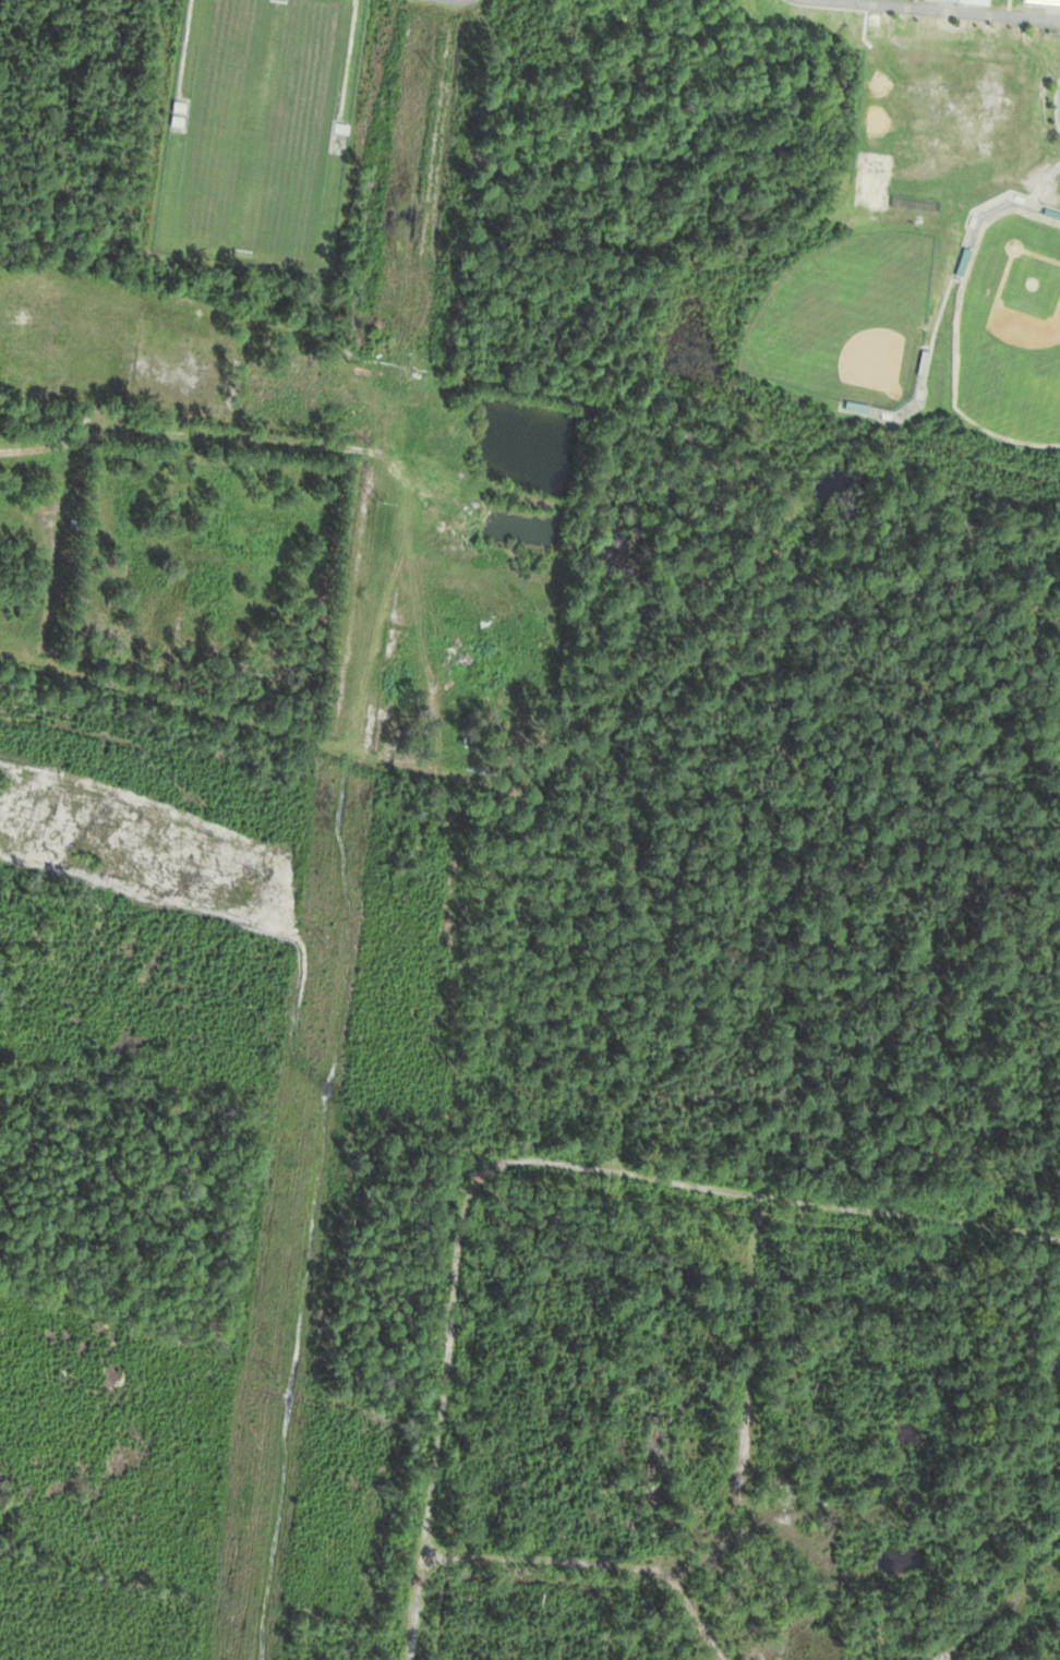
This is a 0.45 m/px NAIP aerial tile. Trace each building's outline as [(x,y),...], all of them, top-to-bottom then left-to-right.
[(1015,3),(1059,9),(1059,0),(1015,0),(1015,3)]
